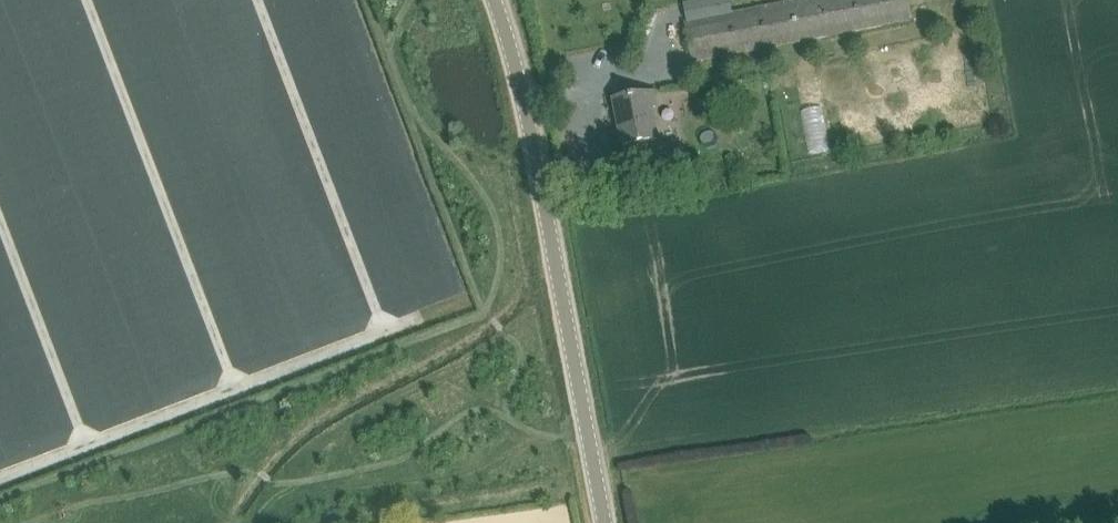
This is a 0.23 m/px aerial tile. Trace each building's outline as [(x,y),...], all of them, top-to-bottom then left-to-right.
[(696,62),(911,21),(907,0),(799,0),(688,21),(696,62)] [(654,92),(639,95),(617,99),(620,116),(618,116),(624,145),(659,138),(653,108),(657,107),(654,92)]
